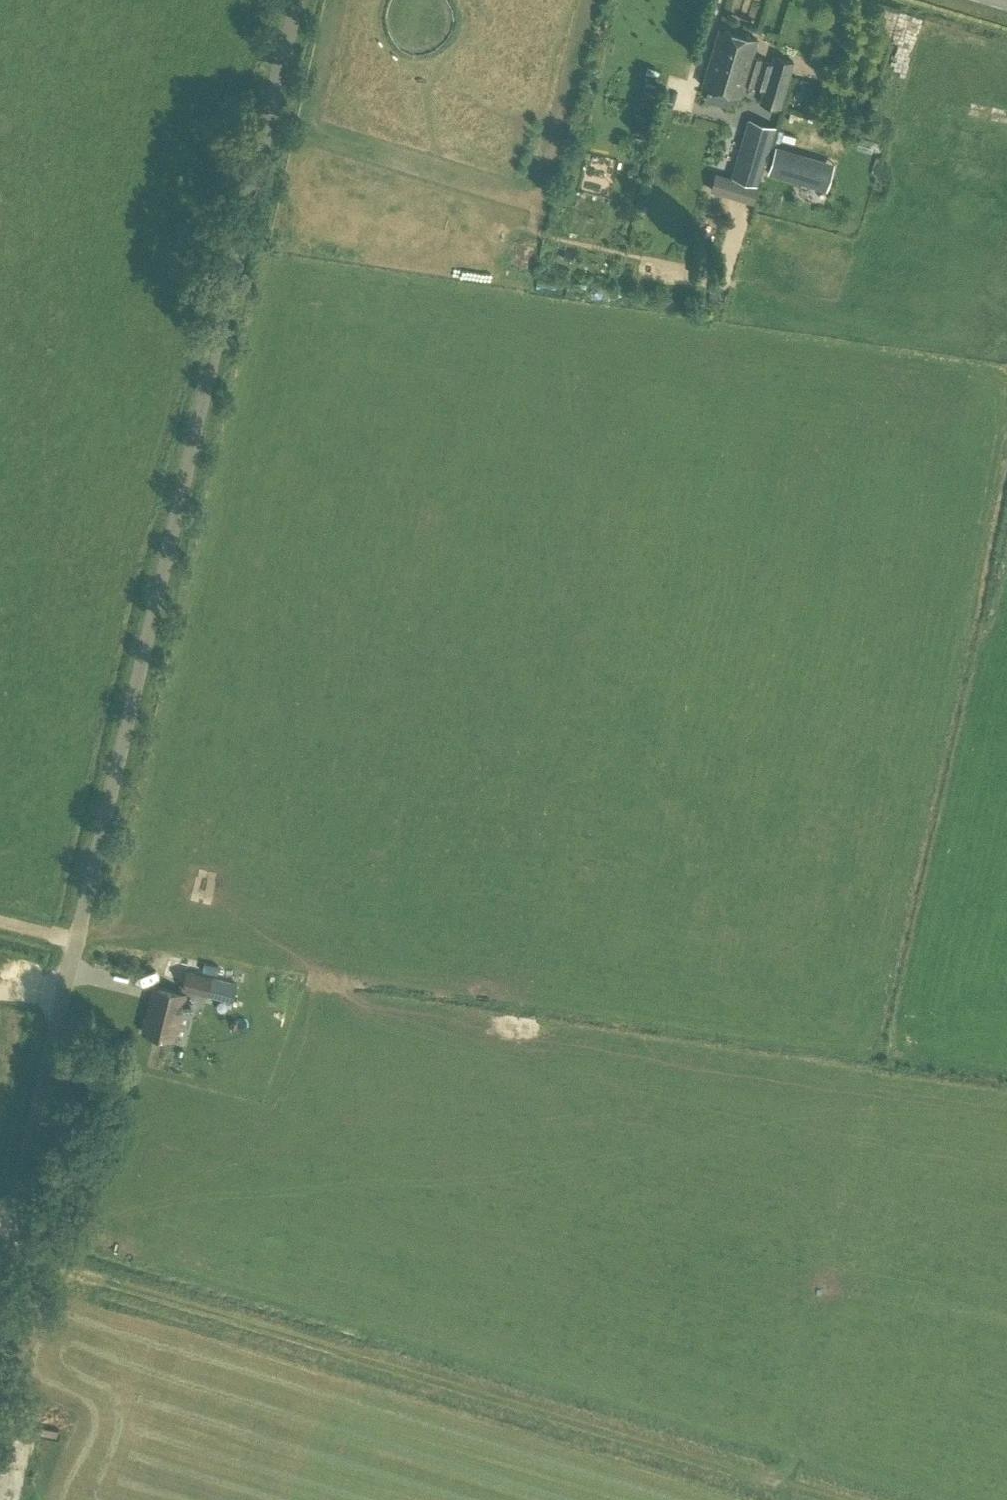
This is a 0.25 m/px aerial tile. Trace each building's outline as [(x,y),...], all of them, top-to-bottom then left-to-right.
[(719,27),(702,85),(739,96),(743,82),(764,88),(772,63),(760,59),(761,57),(751,55),(756,38),(719,27)] [(793,61),(774,55),(772,63),(764,88),(760,102),(779,107),(793,61)] [(749,119),(731,178),(757,186),(774,127),(749,119)] [(825,192),(833,164),(776,147),(767,175),(825,192)] [(573,252),(564,250),(562,258),(571,260),(573,252)] [(208,996),(211,977),(185,970),(179,989),(208,996)] [(143,1031),(174,1038),(185,994),(154,986),(143,1031)]
